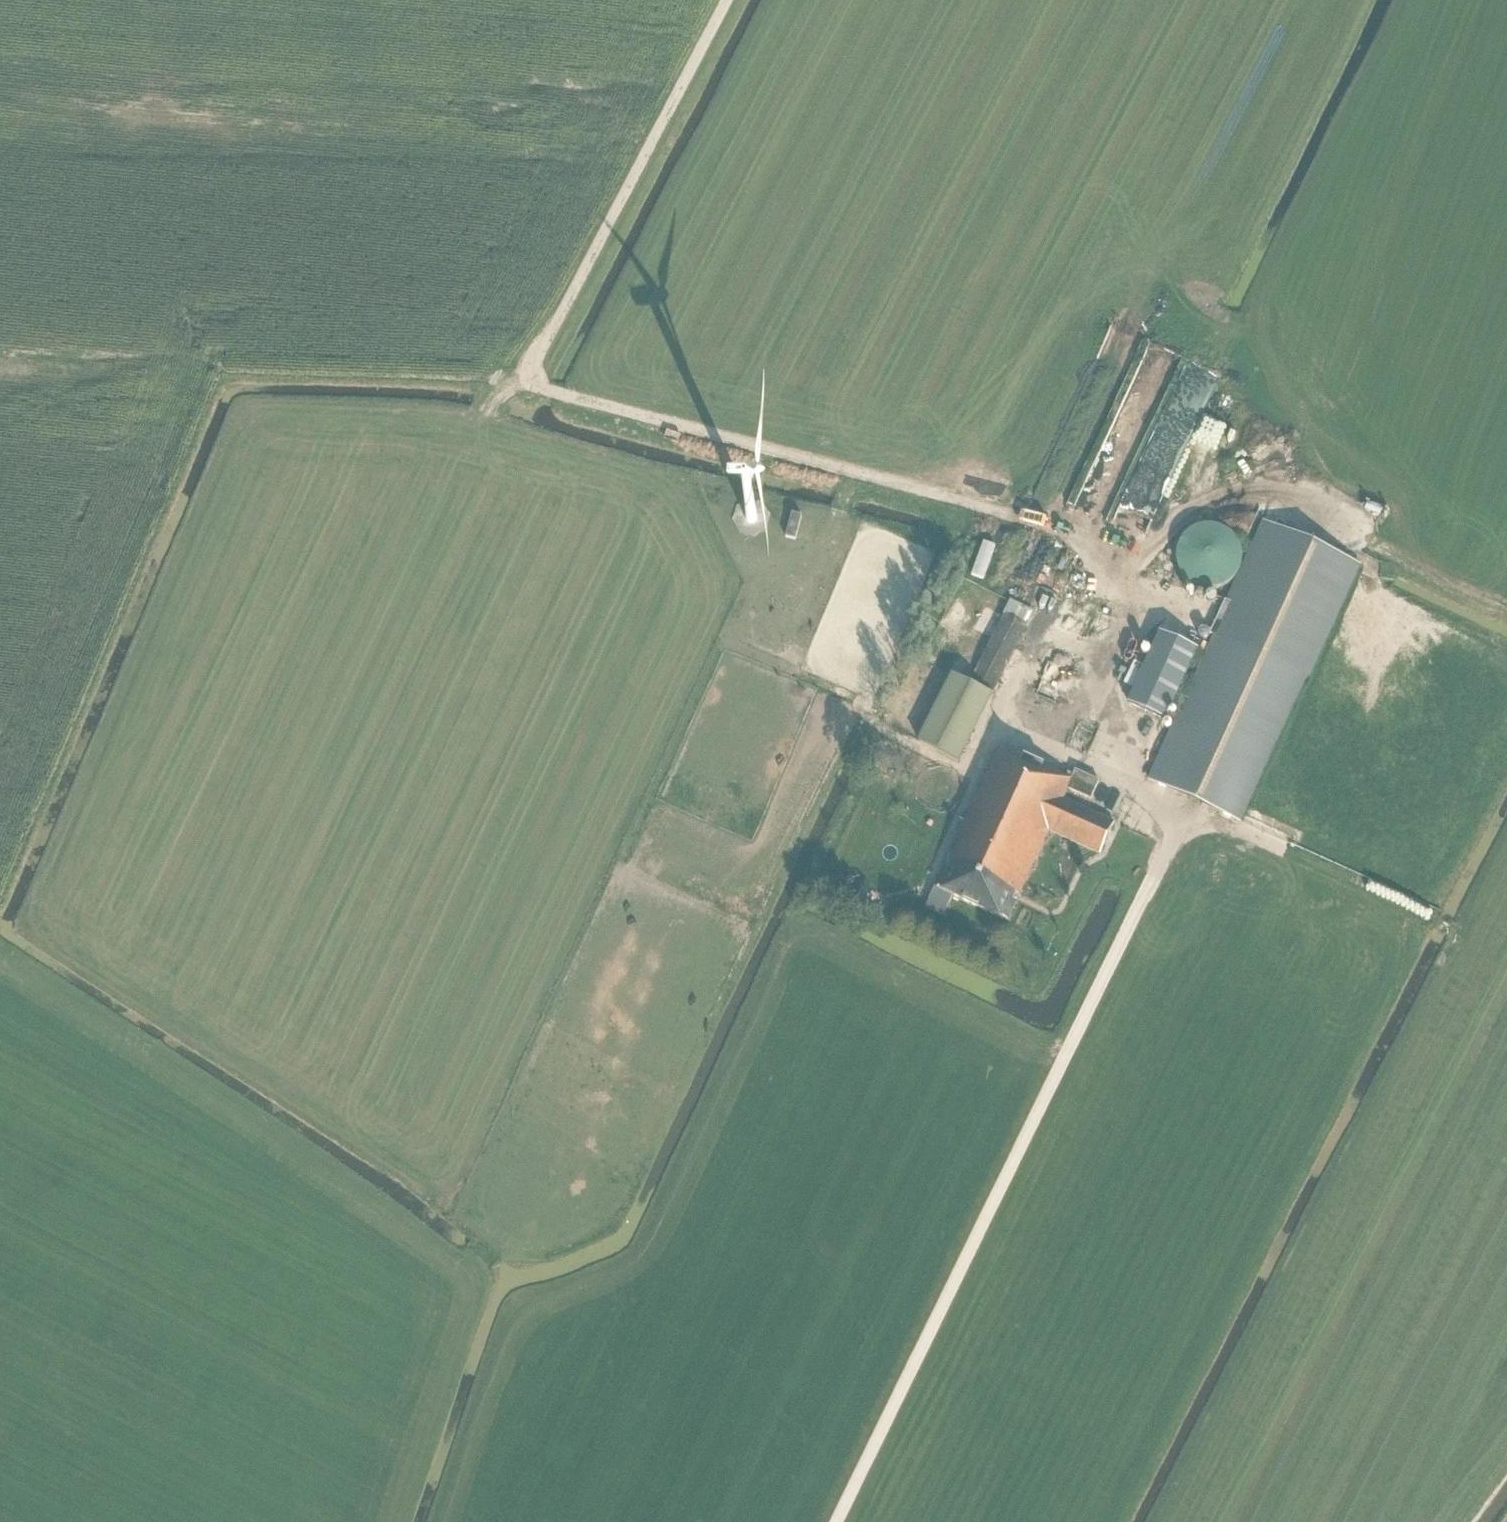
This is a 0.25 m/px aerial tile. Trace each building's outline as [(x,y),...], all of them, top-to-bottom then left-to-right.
[(1109,324),(1080,396),(1111,408),(1140,336),(1109,324)] [(1194,359),(1184,386),(1208,395),(1218,367),(1194,359)] [(1170,710),(1179,714),(1148,781),(1241,823),(1358,564),(1265,522),(1185,699),(1178,696),(1199,651),(1160,634),(1133,693),(1134,693),(1129,705),(1165,721),(1170,710)] [(1212,524),(1209,524),(1206,524),(1203,525),(1200,525),(1197,526),(1195,527),(1192,529),(1190,530),(1187,532),(1185,534),(1183,536),(1181,539),(1180,541),(1179,544),(1178,547),(1177,550),(1176,553),(1176,556),(1176,559),(1176,561),(1177,564),(1178,567),(1179,570),(1180,573),(1181,575),(1183,578),(1185,580),(1187,582),(1190,584),(1192,585),(1195,587),(1197,588),(1200,589),(1203,590),(1206,590),(1209,590),(1212,590),(1215,590),(1218,589),(1221,588),(1223,587),(1226,585),(1229,584),(1231,582),(1233,580),(1235,578),(1237,575),(1238,573),(1240,570),(1241,567),(1241,564),(1242,561),(1242,558),(1242,556),(1242,553),(1241,550),(1241,547),(1240,544),(1238,541),(1237,539),(1235,536),(1233,534),(1231,532),(1229,530),(1226,529),(1223,527),(1221,526),(1218,525),(1215,525),(1212,524)] [(919,744),(959,764),(1028,628),(1004,616),(970,684),(953,676),(919,744)] [(1049,832),(1100,855),(1114,824),(1063,801),(1068,791),(1091,801),(1099,783),(1076,772),(1072,780),(1019,756),(1018,757),(999,748),(948,862),(952,864),(950,869),(945,867),(935,890),(1008,923),(1017,903),(1013,901),(1015,896),(1020,897),(1049,832)]
